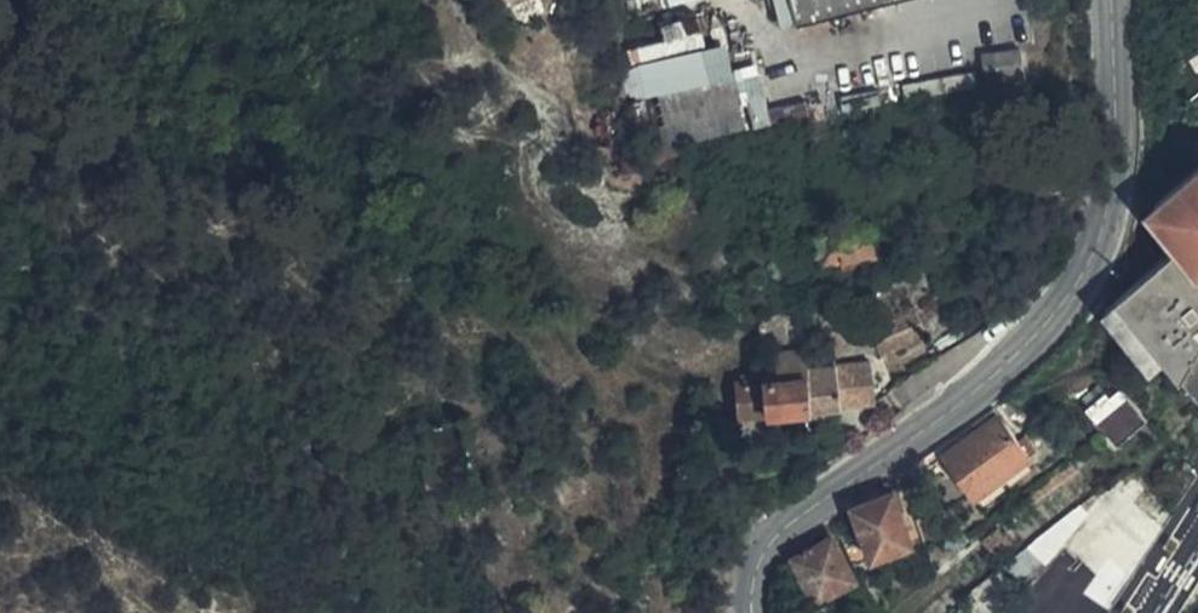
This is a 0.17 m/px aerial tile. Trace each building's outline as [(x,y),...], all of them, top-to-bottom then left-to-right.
[(801,23),(876,0),(794,0),(801,23)] [(1186,15),(1197,29),(1197,5),(1186,15)] [(1034,59),(1029,30),(988,39),(994,67),(1034,59)] [(936,87),(990,70),(986,58),(932,73),(936,87)] [(763,131),(744,80),(661,107),(676,155),(763,131)] [(1197,274),(1197,176),(1159,211),(1184,237),(1173,246),(1180,253),(1197,274)] [(1184,237),(1159,211),(1150,219),(1173,246),(1184,237)] [(1180,253),(1120,307),(1169,361),(1197,394),(1197,274),(1180,253)] [(905,351),(969,317),(958,293),(893,325),(905,351)] [(1120,307),(1110,317),(1158,371),(1169,361),(1120,307)] [(779,316),(760,324),(766,332),(784,323),(779,316)] [(834,371),(837,410),(875,406),(871,367),(834,371)] [(785,376),(761,377),(762,386),(736,388),(739,420),(837,410),(834,371),(807,373),(806,368),(785,370),(785,376)] [(1113,445),(1144,420),(1117,390),(1109,397),(1105,393),(1084,411),(1113,445)] [(1011,399),(1006,403),(1019,420),(1024,416),(1011,399)] [(1019,420),(1006,403),(1000,407),(1016,429),(1027,420),(1024,416),(1019,420)] [(1018,444),(999,417),(944,456),(974,497),(1027,457),(1018,444)] [(1050,556),(1099,497),(1095,492),(1020,551),(1033,571),(1041,560),(1039,557),(1050,556)] [(889,495),(858,506),(852,511),(873,561),(923,541),(917,529),(913,519),(909,510),(898,515),(889,495)] [(854,582),(830,540),(794,559),(816,604),(854,582)]
